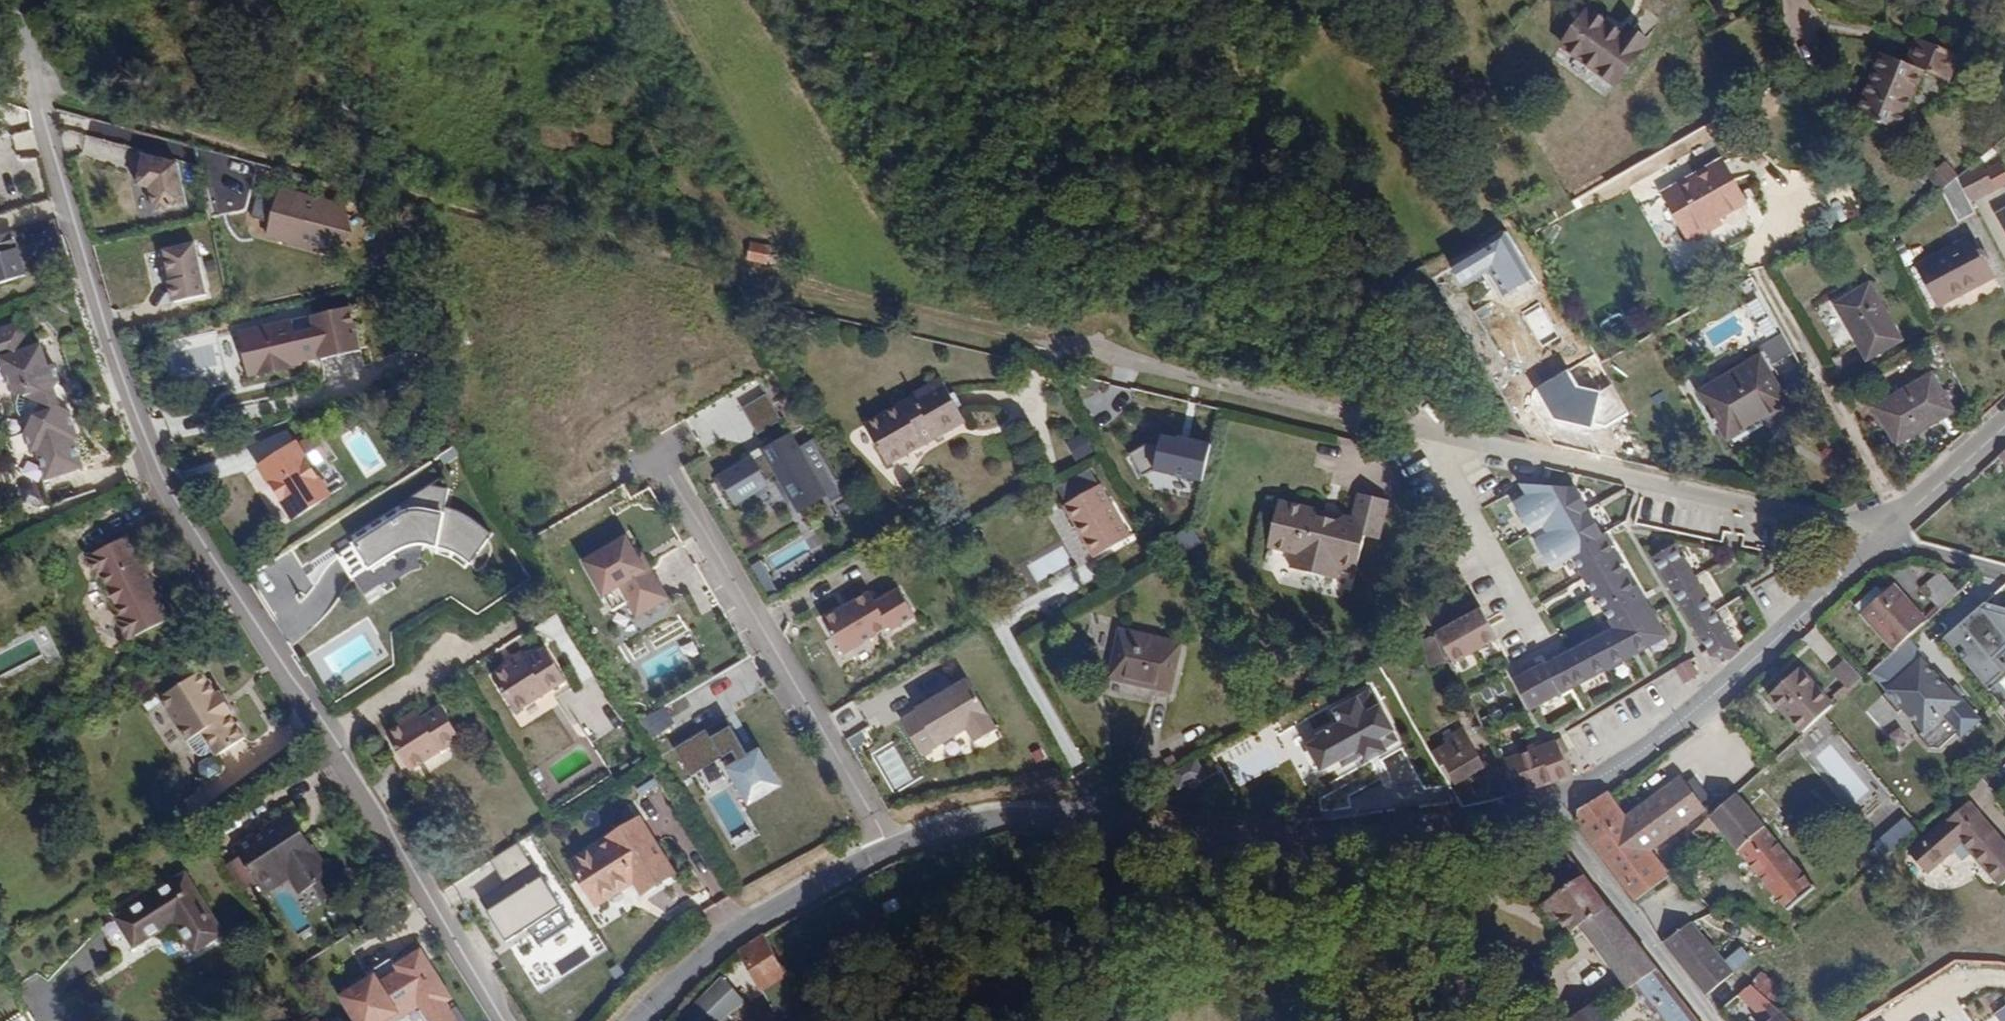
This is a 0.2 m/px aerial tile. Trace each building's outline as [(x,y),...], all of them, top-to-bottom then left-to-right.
[(1589,9),(1562,46),(1617,86),(1649,41),(1631,25),(1624,34),(1589,9)] [(1949,81),(1960,55),(1917,37),(1908,63),(1881,53),(1857,113),(1900,131),(1924,70),(1949,81)] [(198,209),(188,166),(155,158),(147,188),(161,191),(166,216),(198,209)] [(1724,159),(1664,194),(1690,242),(1722,223),(1718,215),(1726,210),(1731,213),(1748,204),(1724,159)] [(1997,190),(1981,159),(1958,177),(1970,203),(1997,190)] [(1941,191),(1958,177),(1947,164),(1932,178),(1941,191)] [(1970,203),(1958,177),(1941,191),(1959,222),(1976,212),(1970,203)] [(344,203),(287,191),(277,235),(334,248),(346,244),(354,235),(356,224),(353,212),(344,203)] [(1975,234),(1917,266),(1938,307),(1996,276),(1975,234)] [(207,244),(175,252),(183,283),(180,283),(185,304),(219,296),(207,244)] [(10,294),(0,259),(0,297),(10,294)] [(1484,335),(1497,356),(1500,359),(1545,333),(1541,325),(1552,317),(1533,285),(1520,292),(1524,300),(1478,325),(1484,335)] [(1870,285),(1836,305),(1868,360),(1902,340),(1870,285)] [(281,321),(228,334),(239,379),(246,378),(285,368),(293,366),(292,364),(311,359),(312,361),(353,351),(343,307),(300,316),(304,330),(285,335),(281,321)] [(0,335),(0,421),(12,461),(17,460),(26,490),(61,479),(25,357),(12,361),(5,334),(0,335)] [(1491,360),(1497,356),(1484,335),(1478,339),(1491,360)] [(1773,340),(1760,347),(1771,364),(1783,357),(1773,340)] [(1760,355),(1698,391),(1728,441),(1788,405),(1760,355)] [(285,368),(246,378),(247,380),(286,370),(285,368)] [(1931,374),(1875,408),(1897,446),(1954,412),(1931,374)] [(929,433),(961,414),(943,382),(866,426),(888,466),(934,440),(929,433)] [(767,392),(741,406),(756,434),(782,420),(767,392)] [(966,423),(961,414),(929,433),(934,440),(966,423)] [(754,457),(722,475),(738,503),(770,484),(768,480),(779,474),(796,503),(824,487),(794,434),(766,450),(769,456),(758,462),(754,457)] [(1210,445),(1177,438),(1176,440),(1161,437),(1158,447),(1146,444),(1128,456),(1142,478),(1153,471),(1202,482),(1210,445)] [(1074,459),(1090,453),(1084,439),(1068,445),(1074,459)] [(766,450),(754,457),(758,462),(769,456),(766,450)] [(300,458),(264,479),(299,535),(335,511),(300,458)] [(1312,498),(1277,489),(1267,536),(1293,543),(1289,557),(1334,568),(1337,558),(1354,561),(1363,525),(1377,527),(1386,489),(1357,482),(1351,508),(1342,505),(1335,509),(1316,504),(1312,498)] [(1100,486),(1065,506),(1096,557),(1130,537),(1100,486)] [(824,487),(796,503),(801,511),(829,495),(824,487)] [(1609,539),(1578,487),(1532,488),(1574,559),(1609,539)] [(1653,558),(1614,491),(1597,488),(1578,487),(1609,539),(1650,609),(1675,594),(1653,558)] [(1574,559),(1532,488),(1518,488),(1564,566),(1574,559)] [(364,560),(348,571),(362,591),(378,580),(381,584),(409,564),(431,562),(430,555),(464,560),(468,555),(486,563),(500,542),(493,532),(488,527),(476,522),(454,520),(462,506),(455,499),(436,496),(406,517),(411,525),(363,558),(364,560)] [(357,550),(363,558),(411,525),(406,517),(357,550)] [(645,561),(628,533),(585,558),(623,623),(671,595),(653,565),(649,568),(645,561)] [(1666,635),(1650,609),(1609,539),(1574,559),(1616,628),(1546,665),(1541,657),(1514,671),(1517,678),(1516,679),(1532,710),(1666,635)] [(1693,543),(1680,552),(1704,591),(1717,583),(1693,543)] [(145,631),(129,592),(125,594),(118,580),(122,578),(108,545),(66,564),(75,586),(80,584),(83,595),(81,600),(88,614),(92,614),(98,626),(94,629),(104,650),(145,631)] [(1680,552),(1674,545),(1653,558),(1675,594),(1711,653),(1732,659),(1741,652),(1704,591),(1680,552)] [(468,555),(464,560),(480,571),(486,563),(468,555)] [(649,559),(645,561),(649,568),(653,565),(649,559)] [(1947,612),(1966,595),(1949,576),(1930,593),(1947,612)] [(125,594),(129,592),(122,578),(118,580),(125,594)] [(899,589),(873,599),(869,588),(819,608),(833,645),(883,625),(884,629),(910,619),(899,589)] [(1912,643),(1934,624),(1902,588),(1869,615),(1902,652),(1912,643)] [(1500,636),(1484,608),(1435,633),(1447,659),(1450,663),(1500,636)] [(1988,609),(1947,643),(2004,715),(2004,614),(1988,609)] [(1181,643),(1120,630),(1110,680),(1171,693),(1181,643)] [(1447,659),(1435,633),(1420,642),(1433,668),(1447,659)] [(1912,643),(1902,652),(1875,675),(1891,693),(1886,698),(1902,716),(1907,711),(1927,733),(1922,738),(1932,750),(1942,751),(1961,734),(1964,738),(1982,722),(1963,701),(1958,706),(1922,665),(1928,660),(1912,643)] [(541,662),(525,672),(508,683),(532,720),(582,687),(561,654),(544,666),(541,662)] [(1674,666),(1683,684),(1701,675),(1692,657),(1674,666)] [(523,668),(525,672),(541,662),(537,658),(523,668)] [(1811,732),(1839,706),(1807,669),(1777,695),(1811,732)] [(172,680),(132,711),(164,753),(177,742),(196,764),(221,744),(203,721),(207,718),(192,700),(190,703),(172,680)] [(897,721),(918,756),(963,730),(971,744),(993,731),(964,680),(912,710),(913,711),(897,721)] [(1500,760),(1529,750),(1491,680),(1465,693),(1500,760)] [(1371,690),(1334,710),(1341,722),(1318,734),(1320,740),(1310,745),(1312,748),(1320,765),(1322,768),(1339,759),(1343,767),(1360,758),(1363,765),(1388,752),(1387,749),(1399,742),(1371,690)] [(641,718),(650,737),(675,726),(666,707),(641,718)] [(725,715),(673,744),(689,773),(731,749),(737,760),(726,766),(747,801),(778,783),(758,748),(747,754),(725,715)] [(439,729),(437,725),(421,735),(404,747),(426,780),(477,748),(457,717),(439,729)] [(421,735),(437,725),(434,721),(419,731),(421,735)] [(1273,730),(1223,755),(1237,783),(1287,758),(1273,730)] [(1444,740),(1447,746),(1448,748),(1466,736),(1463,730),(1444,740)] [(1447,746),(1430,755),(1439,769),(1448,765),(1458,783),(1484,768),(1466,736),(1448,748),(1447,746)] [(1559,784),(1574,776),(1560,748),(1565,745),(1561,738),(1529,750),(1500,760),(1518,795),(1559,784)] [(890,744),(873,756),(897,789),(914,776),(890,744)] [(1305,752),(1314,768),(1320,765),(1312,748),(1305,752)] [(1686,780),(1666,794),(1689,823),(1708,809),(1686,780)] [(1462,810),(1476,806),(1465,788),(1452,795),(1462,810)] [(1629,820),(1610,797),(1583,805),(1579,822),(1640,902),(1670,878),(1650,851),(1689,823),(1666,794),(1629,820)] [(1795,909),(1820,887),(1739,796),(1697,833),(1707,847),(1725,833),(1795,909)] [(2004,860),(2004,839),(1977,806),(1916,854),(1932,874),(1959,852),(1955,847),(1968,838),(1993,869),(2004,860)] [(638,892),(636,888),(647,881),(661,902),(691,884),(656,829),(601,865),(623,901),(638,892)] [(269,902),(285,891),(243,830),(189,867),(218,911),(237,898),(232,890),(239,885),(256,910),(269,902)] [(1656,964),(1588,872),(1549,901),(1575,935),(1586,928),(1627,985),(1630,983),(1656,964)] [(295,906),(285,891),(269,902),(279,917),(295,906)] [(139,896),(68,936),(85,966),(125,944),(144,976),(175,958),(139,896)] [(1741,969),(1753,962),(1743,948),(1725,959),(1698,923),(1670,943),(1705,991),(1741,969)] [(771,935),(746,951),(751,960),(687,1020),(728,1020),(734,1015),(768,990),(792,975),(771,935)] [(1656,964),(1630,983),(1659,1020),(1699,1020),(1656,964)] [(1882,1008),(1890,1020),(1899,1020),(1953,985),(1942,968),(1882,1008)] [(338,1006),(333,998),(304,1019),(305,1020),(412,1020),(385,982),(380,986),(372,975),(358,985),(361,990),(338,1006)] [(792,975),(768,990),(785,1020),(817,1020),(792,975)] [(1570,1018),(1572,1020),(1609,1020),(1596,1001),(1570,1018)] [(1783,1008),(1767,1020),(1797,1020),(1783,1008)]
